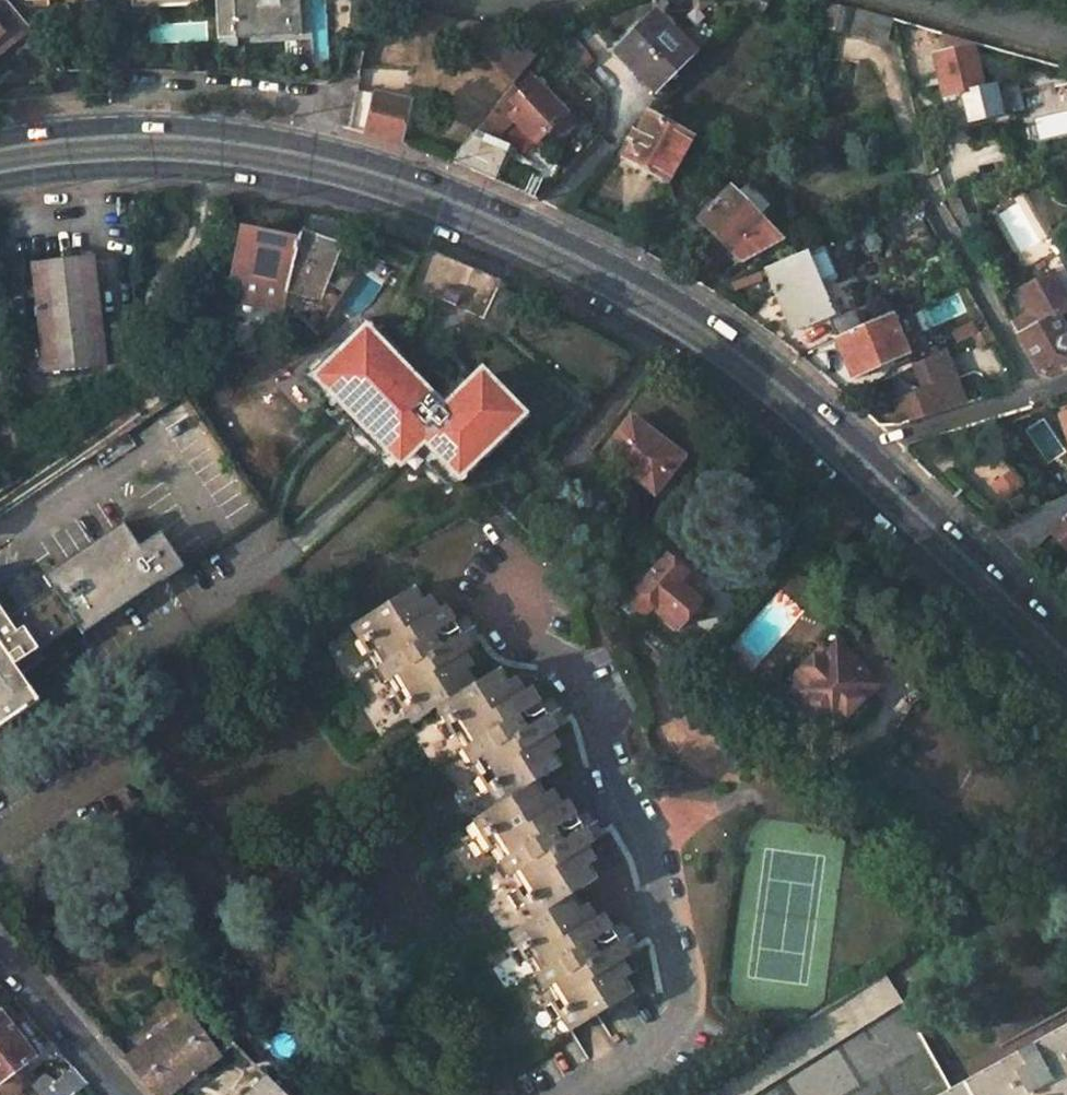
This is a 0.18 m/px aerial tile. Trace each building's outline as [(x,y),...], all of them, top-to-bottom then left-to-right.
[(29,27),(6,0),(0,0),(0,51),(29,27)] [(299,44),(297,0),(234,0),(234,2),(216,3),(216,6),(218,51),(237,50),(237,46),(299,44)] [(780,18),(790,0),(745,0),(743,2),(760,13),(767,7),(780,18)] [(852,8),(827,3),(822,28),(847,34),(847,30),(852,8)] [(882,15),(852,8),(847,30),(888,40),(893,18),(882,15)] [(694,53),(658,16),(619,54),(656,91),(694,53)] [(932,53),(951,127),(1004,113),(996,82),(983,85),(972,41),(941,32),(944,51),(932,53)] [(530,62),(515,42),(484,55),(508,88),(530,62)] [(510,114),(533,140),(541,148),(570,123),(563,113),(529,74),(509,91),(513,97),(509,101),(516,108),(510,114)] [(409,103),(355,91),(346,129),(398,143),(409,103)] [(1066,133),(1066,111),(1033,116),(1036,138),(1066,133)] [(666,181),(690,138),(646,114),(636,133),(632,130),(627,138),(632,141),(623,158),(666,181)] [(497,125),(483,119),(474,129),(492,137),(497,125)] [(495,178),(506,151),(469,135),(448,160),(495,178)] [(999,146),(971,150),(974,164),(1001,159),(999,146)] [(779,237),(729,187),(720,197),(698,219),(740,260),(779,237)] [(715,191),(689,211),(698,219),(720,197),(715,191)] [(284,288),(284,292),(287,292),(289,284),(317,290),(336,248),(323,241),(327,217),(323,216),(304,213),(299,239),(243,230),(233,278),(284,288)] [(808,248),(823,283),(837,277),(838,274),(826,242),(808,248)] [(797,330),(836,313),(823,283),(808,248),(764,267),(779,303),(784,300),(797,330)] [(91,259),(28,265),(37,371),(100,366),(91,259)] [(1056,317),(1066,310),(1066,301),(1051,273),(1017,292),(1029,313),(1010,324),(1037,372),(1052,377),(1066,372),(1066,335),(1056,317)] [(461,293),(447,288),(441,300),(456,306),(461,293)] [(859,327),(853,312),(830,322),(837,336),(859,327)] [(859,327),(837,336),(835,337),(852,375),(904,352),(889,314),(859,327)] [(497,418),(512,403),(497,387),(492,391),(476,375),(442,408),(427,392),(421,397),(389,363),(401,351),(366,315),(310,368),(343,401),(355,390),(363,398),(356,405),(379,429),(374,434),(398,459),(435,423),(446,435),(433,447),(457,471),(504,426),(497,418)] [(943,348),(910,365),(918,385),(888,397),(904,422),(937,412),(964,405),(943,348)] [(497,418),(504,426),(520,411),(512,403),(497,418)] [(1058,416),(1066,440),(1066,413),(1058,416)] [(650,492),(679,455),(629,417),(605,449),(629,468),(626,473),(650,492)] [(1041,505),(987,529),(1020,561),(1049,531),(1066,549),(1066,495),(1041,505)] [(122,520),(42,574),(51,586),(74,621),(81,631),(180,564),(149,516),(128,530),(122,520)] [(827,549),(821,544),(813,551),(819,557),(827,549)] [(671,553),(639,586),(656,602),(680,624),(703,600),(686,582),(694,574),(671,553)] [(539,915),(515,930),(578,1028),(642,986),(633,973),(645,965),(599,894),(587,902),(579,889),(602,875),(593,860),(604,854),(559,784),(548,791),(539,778),(564,762),(554,748),(564,741),(520,671),(508,679),(500,666),(475,681),(465,666),(476,659),(433,591),(421,599),(412,584),(351,623),(414,721),(439,706),(501,803),(477,818),(539,915)] [(38,698),(13,661),(74,621),(51,586),(5,617),(0,610),(0,723),(38,698)] [(656,602),(639,586),(625,601),(642,617),(656,602)] [(827,653),(820,645),(790,675),(797,683),(789,691),(828,729),(874,684),(835,645),(827,653)] [(741,728),(710,720),(696,771),(727,780),(741,728)] [(683,1094),(757,1094),(904,1003),(883,970),(683,1094)] [(155,1094),(164,1094),(219,1047),(183,1006),(124,1057),(155,1094)] [(0,1011),(0,1082),(34,1056),(0,1011)] [(943,1094),(1066,1094),(1066,1026),(943,1094)] [(74,1067),(58,1080),(46,1073),(33,1083),(43,1094),(73,1094),(88,1083),(74,1067)] [(265,1070),(242,1094),(288,1094),(265,1070)]
